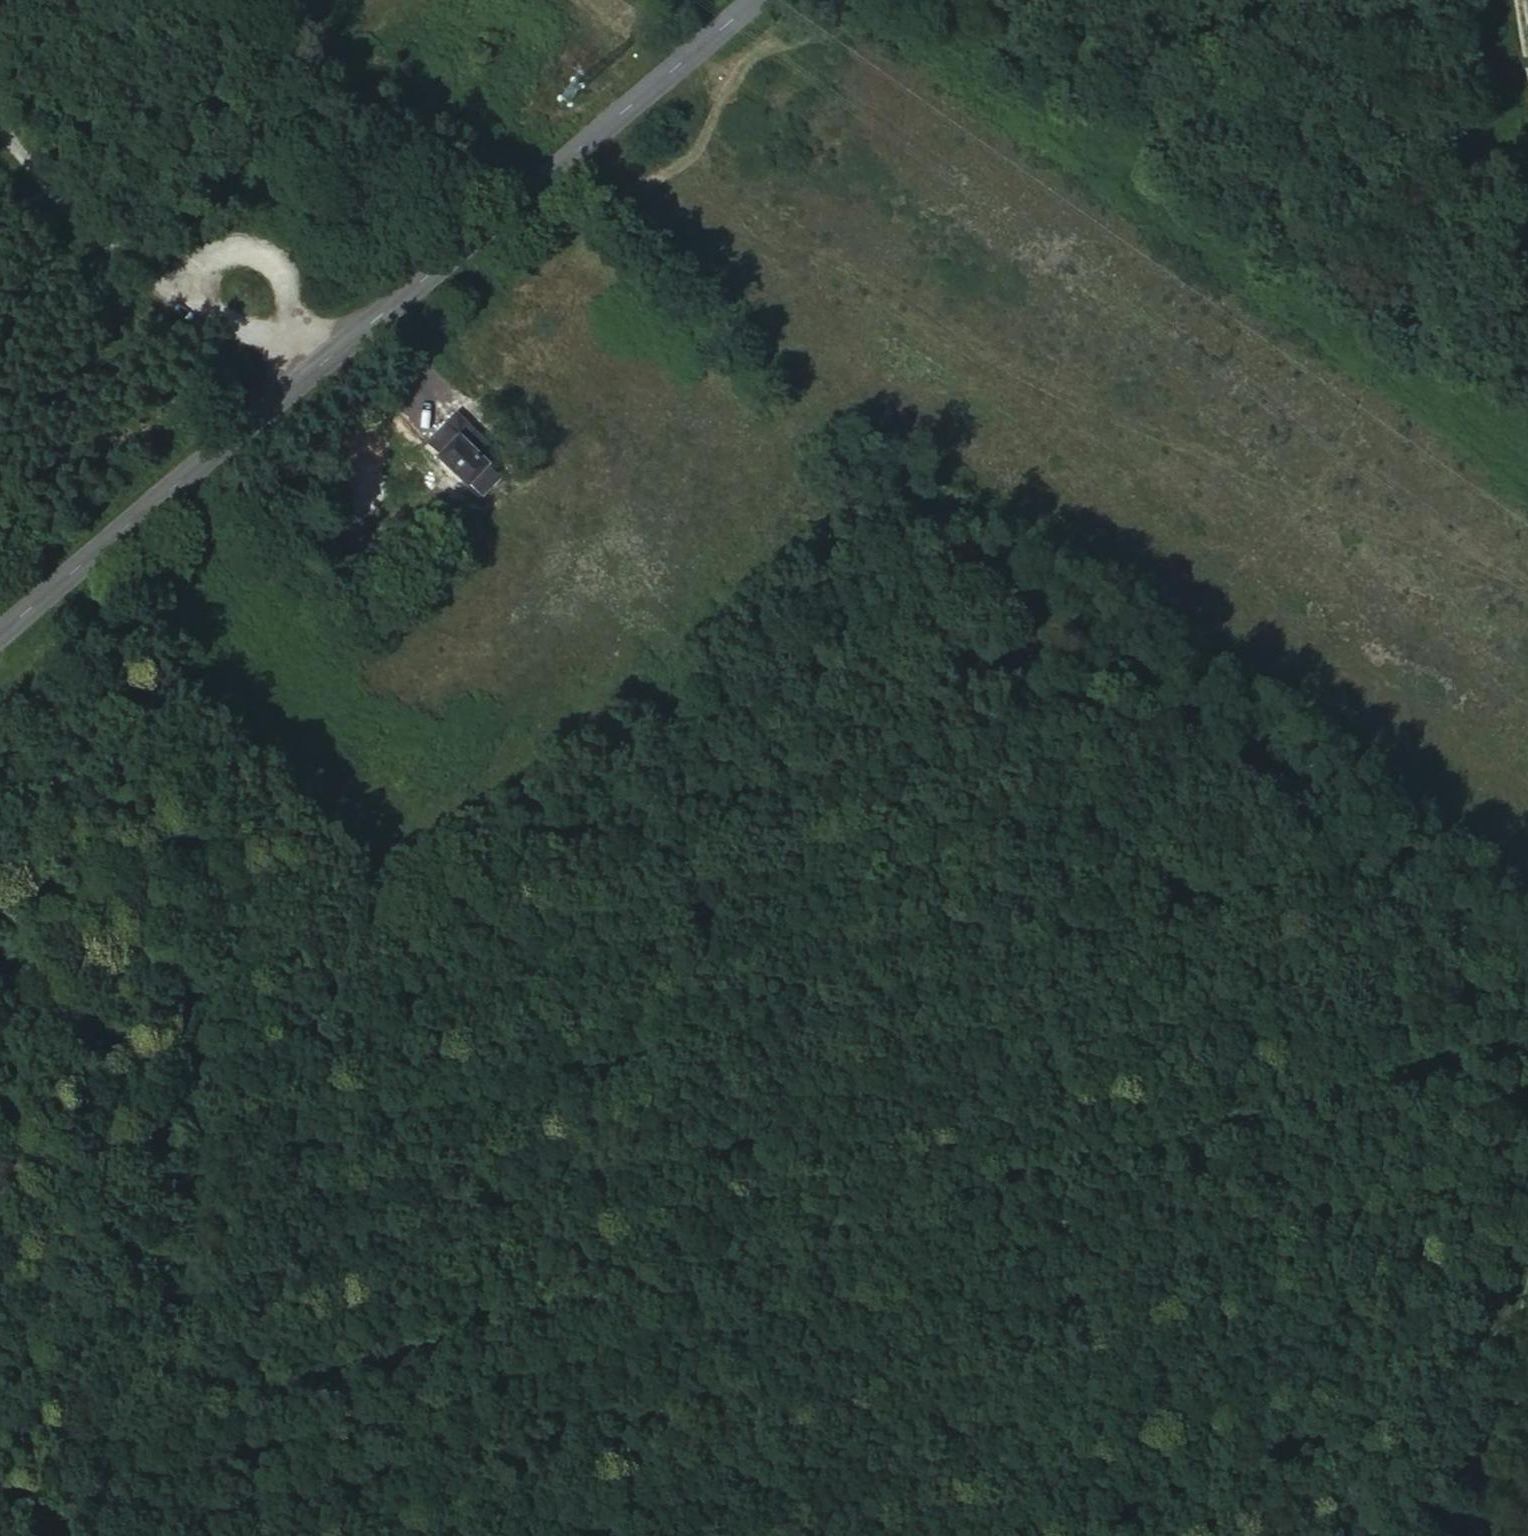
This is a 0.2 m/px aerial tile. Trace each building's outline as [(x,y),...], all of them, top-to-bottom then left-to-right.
[(488,450),(446,408),(416,438),(429,450),(428,451),(457,480),(459,479),(471,491),(490,471),(478,459),(488,450)]
